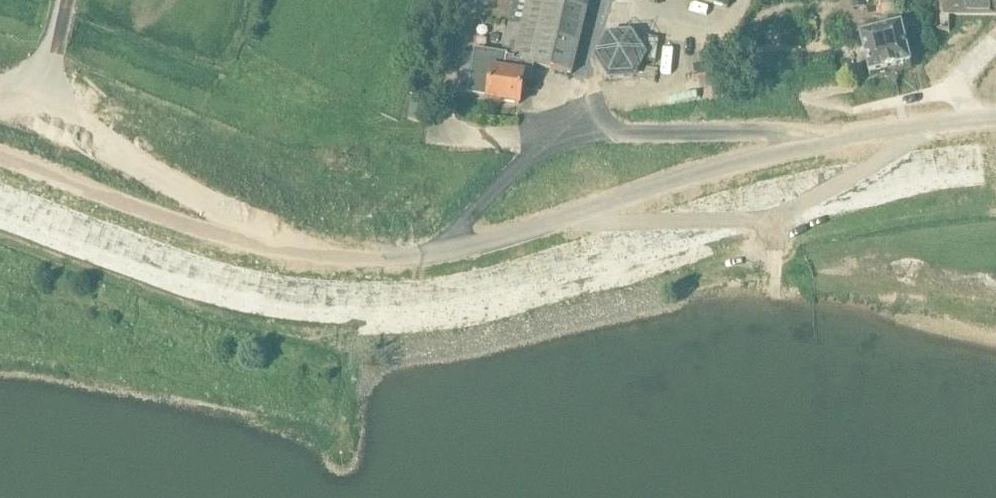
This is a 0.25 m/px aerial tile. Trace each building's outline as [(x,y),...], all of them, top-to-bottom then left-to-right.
[(510,22),(502,57),(474,53),(468,94),(488,97),(488,100),(520,105),(524,78),(532,80),(534,66),(572,75),(590,0),(515,0),(510,22)] [(727,9),(729,0),(690,0),(727,9)] [(949,16),(995,16),(995,0),(949,0),(949,16)] [(901,28),(861,39),(870,76),(911,66),(901,28)] [(654,37),(600,35),(598,78),(653,79),(654,37)]
